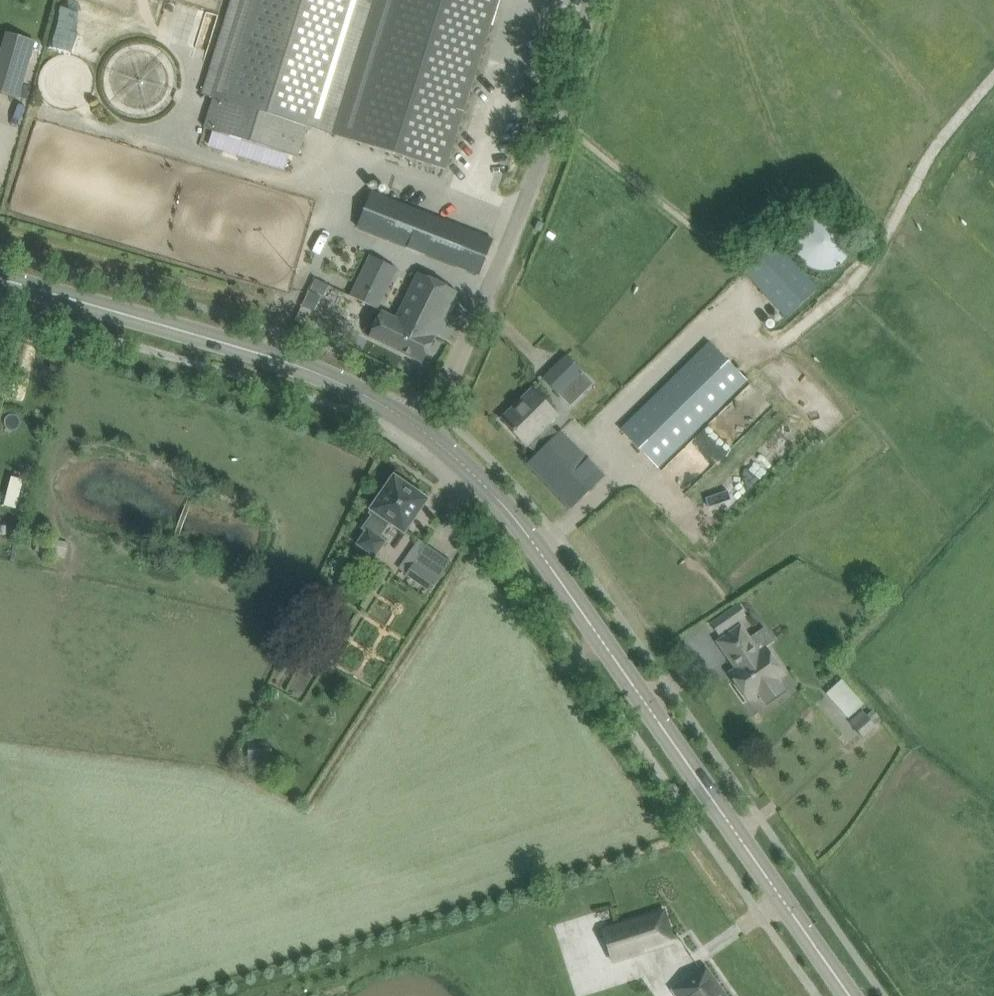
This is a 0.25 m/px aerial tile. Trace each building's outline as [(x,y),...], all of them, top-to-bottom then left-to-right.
[(331,134),(447,170),(500,0),(233,0),(203,95),(215,98),(205,129),(298,158),(308,127),(331,134)] [(0,64),(0,89),(27,97),(44,39),(10,29),(0,64)] [(361,225),(461,266),(480,274),(494,240),(374,191),(361,225)] [(796,241),(795,244),(796,246),(796,249),(796,251),(797,253),(798,255),(799,258),(800,260),(802,262),(804,263),(805,265),(809,268),(812,269),(814,270),(816,270),(818,271),(821,271),(823,271),(826,271),(828,271),(830,270),(833,270),(835,269),(839,266),(841,265),(843,263),(844,261),(846,259),(847,257),(848,255),(849,253),(850,251),(850,248),(851,246),(851,243),(851,241),(850,239),(850,236),(849,234),(848,232),(847,230),(846,228),(844,226),(843,224),(841,222),(839,221),(837,220),(835,218),(832,218),(830,217),(828,216),(825,216),(823,216),(821,216),(818,216),(816,217),(814,218),(811,219),(809,220),(807,221),(805,223),(803,224),(802,226),(800,228),(799,230),(798,232),(797,234),(796,237),(796,239),(796,241)] [(743,270),(787,318),(817,290),(773,242),(743,270)] [(371,255),(351,296),(378,309),(398,268),(371,255)] [(420,275),(417,274),(396,318),(382,311),(370,337),(423,363),(458,291),(421,273),(420,275)] [(317,280),(312,290),(322,295),(327,285),(317,280)] [(311,292),(304,306),(315,311),(322,297),(311,292)] [(710,342),(636,415),(622,429),(659,466),(747,379),(710,342)] [(544,378),(558,392),(559,394),(582,371),(567,356),(544,378)] [(558,415),(547,404),(533,389),(502,419),(537,454),(528,463),(572,507),(605,475),(562,431),(559,433),(550,423),(558,415)] [(395,477),(384,494),(371,513),(374,515),(365,528),(368,531),(359,544),(376,555),(385,542),(379,537),(391,520),(405,530),(426,499),(424,497),(426,494),(417,487),(414,491),(395,477)] [(3,525),(0,535),(0,537),(11,540),(14,528),(3,525)] [(407,574),(432,591),(452,561),(428,544),(407,574)] [(765,703),(785,690),(777,679),(785,674),(767,647),(775,641),(765,627),(750,638),(742,625),(719,641),(737,668),(730,673),(749,699),(758,693),(765,703)] [(844,711),(849,716),(861,706),(856,700),(858,698),(842,679),(827,694),(843,712),(844,711)] [(852,727),(863,738),(877,726),(862,710),(850,721),(853,725),(852,727)] [(273,751),(249,753),(251,776),(274,775),(273,751)] [(603,930),(613,960),(644,951),(642,947),(673,937),(664,910),(603,930)] [(674,990),(678,995),(726,995),(706,968),(674,990)]
